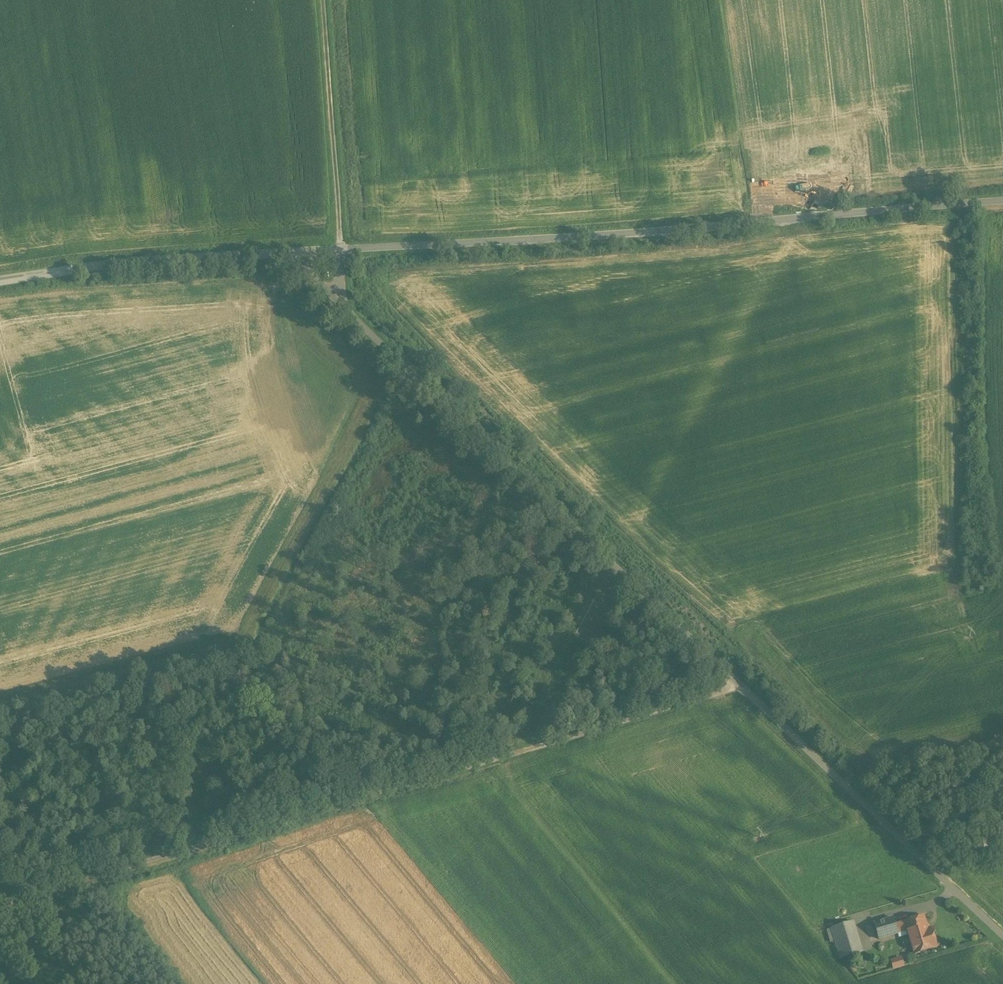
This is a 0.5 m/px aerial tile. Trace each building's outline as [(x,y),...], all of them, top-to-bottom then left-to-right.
[(923,917),(895,926),(897,933),(907,930),(914,954),(936,947),(930,929),(926,930),(922,918),(923,917)] [(892,918),(874,924),(878,939),(897,933),(895,926),(892,918)] [(861,953),(852,923),(831,929),(841,959),(861,953)] [(901,958),(891,961),(893,969),(903,966),(901,958)]
